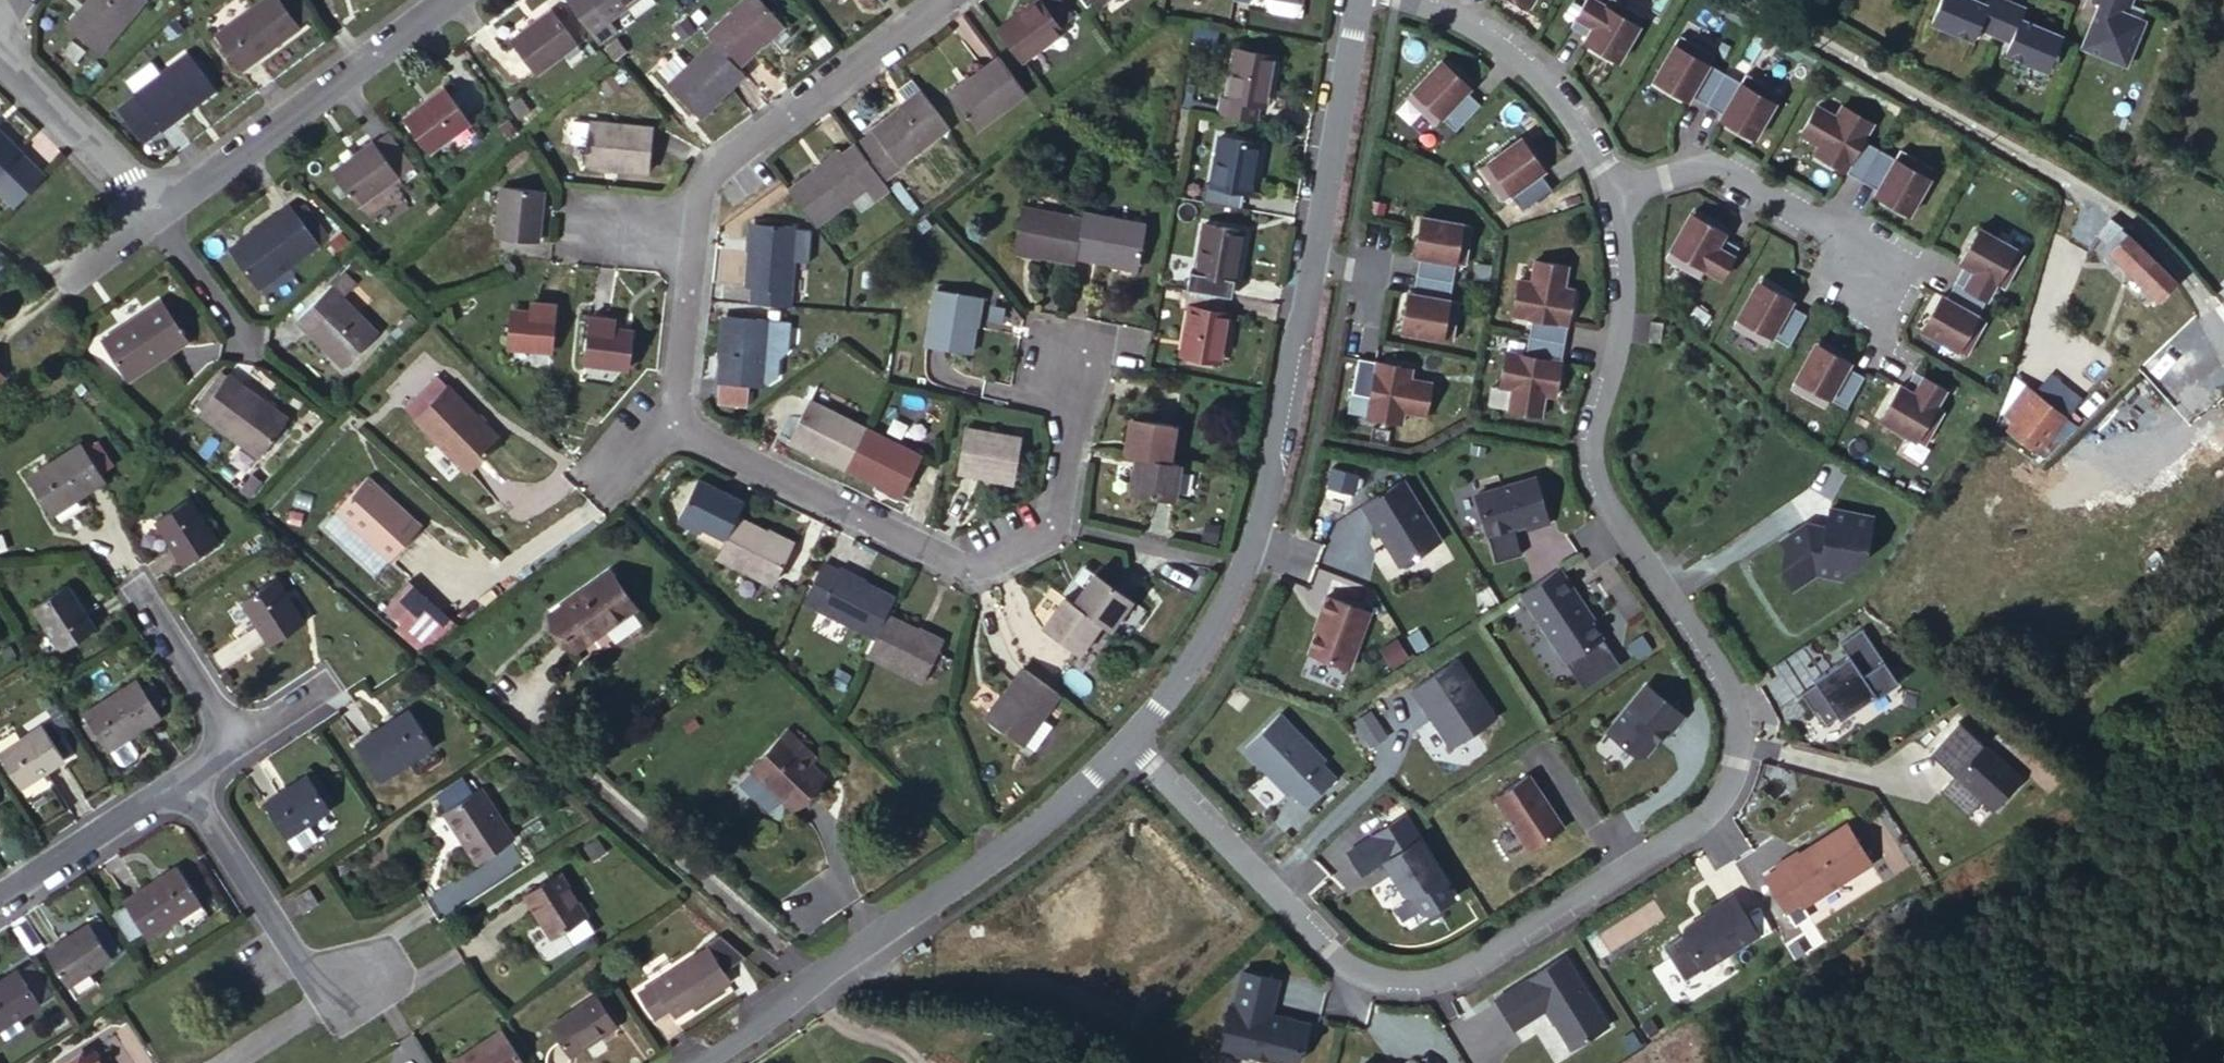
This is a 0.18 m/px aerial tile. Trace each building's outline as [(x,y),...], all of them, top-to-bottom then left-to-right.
[(59,42),(98,71),(142,10),(128,0),(89,0),(59,42)] [(299,29),(276,0),(260,0),(212,40),(244,77),(299,29)] [(313,17),(302,0),(276,0),(299,29),(313,17)] [(599,53),(657,10),(649,0),(605,0),(575,22),(599,53)] [(1032,70),(1073,38),(1068,32),(1082,23),(1065,0),(1050,0),(1046,3),(1052,9),(1009,42),(1032,70)] [(1606,0),(1594,0),(1579,27),(1596,37),(1593,42),(1628,62),(1654,17),(1624,0),(1618,0),(1615,5),(1606,0)] [(1951,0),(1941,0),(1928,30),(1971,49),(1977,37),(1992,43),(2006,12),(1989,4),(1983,19),(1972,14),(1974,10),(1951,0)] [(2109,0),(2096,0),(2091,11),(2099,14),(2094,26),(2098,27),(2095,34),(2091,32),(2081,57),(2124,76),(2142,32),(2124,24),(2131,9),(2109,0)] [(2131,9),(2135,0),(2109,0),(2131,9)] [(769,8),(720,54),(727,61),(754,83),(781,60),(776,55),(794,37),(769,8)] [(2006,12),(1992,43),(2007,50),(2002,62),(2046,81),(2060,48),(2029,34),(2027,39),(2016,34),(2023,19),(2006,12)] [(549,88),(599,53),(575,22),(526,58),(549,88)] [(1688,35),(1663,80),(1697,99),(1700,95),(1716,104),(1734,72),(1718,63),(1723,55),(1688,35)] [(1219,108),(1256,115),(1259,101),(1267,103),(1277,54),(1239,46),(1229,96),(1222,95),(1219,108)] [(180,53),(129,97),(130,99),(114,111),(126,126),(142,114),(158,134),(159,135),(211,92),(180,53)] [(997,55),(989,62),(1015,96),(1023,90),(997,55)] [(736,112),(761,90),(754,83),(727,61),(684,100),(711,130),(734,109),(736,112)] [(1451,61),(1415,99),(1444,126),(1451,119),(1465,132),(1490,106),(1476,93),(1480,89),(1451,61)] [(1015,96),(989,62),(953,90),(979,124),(1015,96)] [(1734,72),(1716,104),(1732,113),(1730,118),(1764,138),(1790,93),(1755,74),(1750,82),(1734,72)] [(913,130),(929,117),(917,102),(901,116),(913,130)] [(1827,104),(1811,133),(1831,144),(1839,149),(1834,158),(1873,180),(1890,148),(1874,139),(1884,121),(1853,104),(1847,115),(1827,104)] [(460,107),(420,139),(444,171),(486,140),(460,107)] [(142,114),(126,126),(141,147),(158,134),(142,114)] [(955,149),(929,117),(913,130),(906,136),(901,132),(860,163),(866,170),(890,200),(955,149)] [(589,147),(590,123),(574,123),(574,146),(589,147)] [(1202,197),(1241,203),(1242,192),(1250,193),(1261,140),(1222,133),(1211,185),(1204,184),(1202,197)] [(634,186),(667,188),(672,146),(593,138),(592,162),(605,164),(604,178),(633,181),(634,186)] [(1531,138),(1489,169),(1513,202),(1521,196),(1532,211),(1562,190),(1551,174),(1555,171),(1531,138)] [(1831,144),(1825,154),(1834,158),(1839,149),(1831,144)] [(4,210),(34,183),(10,158),(10,157),(0,147),(0,206),(4,210)] [(1906,157),(1890,148),(1873,180),(1888,189),(1886,194),(1920,213),(1946,168),(1911,149),(1906,157)] [(390,165),(353,194),(378,228),(416,198),(390,165)] [(824,196),(794,218),(823,255),(859,227),(867,236),(899,211),(890,200),(866,170),(828,200),(824,196)] [(1038,254),(1080,261),(1081,256),(1087,218),(1014,205),(1007,244),(1039,250),(1038,254)] [(522,207),(515,257),(557,263),(564,214),(522,207)] [(227,257),(254,298),(328,248),(307,212),(293,222),(288,215),(227,257)] [(1703,212),(1676,256),(1710,277),(1715,268),(1732,278),(1750,247),(1734,238),(1737,233),(1703,212)] [(1087,218),(1081,256),(1109,261),(1110,254),(1150,261),(1156,223),(1088,214),(1087,218)] [(1483,227),(1432,218),(1425,257),(1431,258),(1428,276),(1464,282),(1467,264),(1476,267),(1483,227)] [(1186,286),(1225,293),(1229,276),(1236,277),(1247,229),(1207,220),(1196,270),(1189,268),(1186,286)] [(2036,251),(1991,226),(1971,260),(1976,263),(1967,280),(1998,297),(2008,281),(2016,285),(2036,251)] [(2157,299),(2172,283),(2130,245),(2117,261),(2157,299)] [(756,305),(754,321),(793,324),(797,277),(809,278),(813,274),(815,256),(811,252),(800,251),(800,249),(754,246),(749,305),(756,305)] [(1542,320),(1539,337),(1576,344),(1584,301),(1573,299),(1575,289),(1579,266),(1545,260),(1542,282),(1529,280),(1523,316),(1542,320)] [(1464,282),(1428,276),(1425,294),(1419,293),(1412,334),(1464,343),(1470,303),(1461,301),(1464,282)] [(1769,280),(1743,326),(1779,345),(1783,336),(1800,346),(1818,314),(1801,304),(1804,299),(1769,280)] [(1998,297),(1967,280),(1958,296),(1953,293),(1934,327),(1979,353),(1998,318),(1990,313),(1998,297)] [(1222,310),(1225,293),(1186,286),(1182,304),(1192,305),(1182,356),(1221,364),(1231,311),(1222,310)] [(331,287),(284,339),(331,385),(366,346),(329,312),(342,296),(331,287)] [(1573,299),(1584,301),(1585,291),(1575,289),(1573,299)] [(943,295),(935,349),(984,358),(993,304),(943,295)] [(152,304),(96,342),(124,383),(181,345),(152,304)] [(1664,321),(1652,319),(1649,340),(1662,341),(1664,321)] [(529,328),(525,368),(571,373),(575,326),(547,323),(546,330),(529,328)] [(614,332),(606,374),(649,381),(656,343),(638,340),(639,335),(614,332)] [(1523,390),(1520,412),(1553,418),(1557,396),(1558,386),(1569,388),(1576,344),(1539,337),(1536,355),(1517,351),(1510,388),(1523,390)] [(739,339),(729,407),(766,412),(767,404),(778,404),(782,374),(789,375),(792,344),(739,339)] [(1859,407),(1877,375),(1860,366),(1863,361),(1827,341),(1802,387),(1837,406),(1842,398),(1859,407)] [(10,370),(0,360),(0,380),(10,370)] [(1414,369),(1369,360),(1362,396),(1381,400),(1378,419),(1413,426),(1416,414),(1438,418),(1444,385),(1421,381),(1412,379),(1414,369)] [(1423,371),(1414,369),(1412,379),(1421,381),(1423,371)] [(1937,443),(1956,409),(1948,404),(1957,387),(1926,369),(1917,386),(1912,383),(1892,418),(1937,443)] [(2034,375),(2009,429),(2015,435),(2054,393),(2034,375)] [(194,417),(203,424),(232,386),(224,379),(194,417)] [(232,386),(203,424),(259,468),(291,430),(232,386)] [(1558,386),(1557,396),(1567,398),(1569,388),(1558,386)] [(2054,393),(2015,435),(2039,456),(2077,416),(2054,393)] [(446,410),(411,441),(462,495),(496,463),(446,410)] [(853,482),(873,435),(820,412),(799,458),(853,482)] [(95,433),(40,470),(63,504),(118,467),(95,433)] [(1128,434),(1120,469),(1132,472),(1167,479),(1175,443),(1128,434)] [(860,485),(881,439),(873,435),(853,482),(860,485)] [(973,438),(964,485),(985,490),(987,484),(1022,490),(1029,448),(973,438)] [(937,463),(881,439),(860,485),(916,510),(937,463)] [(1173,517),(1181,482),(1167,479),(1132,472),(1124,507),(1173,517)] [(1547,479),(1488,496),(1499,536),(1538,525),(1540,532),(1561,526),(1547,479)] [(1413,569),(1454,544),(1415,482),(1374,508),(1413,569)] [(751,520),(757,508),(709,486),(690,528),(710,537),(708,542),(735,553),(751,520)] [(372,490),(342,525),(396,574),(428,540),(372,490)] [(184,499),(151,524),(179,567),(212,543),(184,499)] [(1885,516),(1842,508),(1838,527),(1837,533),(1823,530),(1819,524),(1793,541),(1797,547),(1794,571),(1805,588),(1829,572),(1856,577),(1860,554),(1877,557),(1885,516)] [(735,553),(732,561),(789,588),(807,550),(780,538),(782,534),(751,520),(735,553)] [(1838,527),(1819,524),(1823,530),(1837,533),(1838,527)] [(895,626),(906,603),(834,569),(815,612),(886,643),(895,626)] [(1573,569),(1533,596),(1579,664),(1615,639),(1598,612),(1599,608),(1573,569)] [(74,574),(40,594),(68,642),(104,621),(74,574)] [(1067,607),(1090,624),(1102,632),(1123,603),(1087,578),(1067,607)] [(538,623),(563,662),(630,619),(603,581),(538,623)] [(272,582),(239,603),(264,644),(299,623),(272,582)] [(384,618),(427,656),(456,623),(414,585),(384,618)] [(1340,598),(1327,633),(1330,634),(1321,656),(1363,672),(1384,615),(1340,598)] [(1067,607),(1057,600),(1034,634),(1069,656),(1090,624),(1067,607)] [(953,655),(895,626),(886,643),(874,669),(933,698),(953,655)] [(1829,683),(1815,692),(1837,725),(1852,715),(1854,718),(1889,694),(1890,696),(1912,681),(1875,627),(1853,642),(1862,655),(1827,679),(1829,683)] [(1398,643),(1384,650),(1392,668),(1406,662),(1398,643)] [(1472,660),(1426,690),(1436,705),(1445,699),(1452,708),(1450,718),(1447,720),(1466,749),(1511,718),(1472,660)] [(137,674),(83,707),(104,742),(107,739),(125,728),(157,707),(137,674)] [(1071,703),(1033,676),(1013,704),(1016,707),(1000,729),(1036,754),(1051,732),(1071,703)] [(1659,755),(1680,729),(1684,733),(1698,716),(1660,685),(1621,731),(1650,756),(1659,755)] [(1445,699),(1436,705),(1447,720),(1450,718),(1452,708),(1445,699)] [(407,703),(352,738),(375,774),(430,738),(407,703)] [(1358,722),(1370,748),(1387,740),(1375,714),(1358,722)] [(1294,716),(1257,753),(1303,800),(1307,796),(1321,811),(1350,782),(1337,768),(1340,764),(1294,716)] [(1971,722),(1942,753),(2006,811),(2034,780),(1971,722)] [(135,743),(125,728),(107,739),(116,754),(122,756),(133,749),(135,743)] [(1051,732),(1036,754),(1042,759),(1059,737),(1051,732)] [(51,733),(7,762),(28,793),(71,765),(51,733)] [(766,739),(736,769),(785,816),(816,786),(766,739)] [(309,765),(300,770),(322,804),(330,798),(309,765)] [(300,770),(256,799),(277,833),(278,832),(286,844),(293,845),(310,834),(300,818),(322,804),(300,770)] [(1544,776),(1509,798),(1544,852),(1579,830),(1544,776)] [(483,782),(442,810),(473,858),(514,830),(483,782)] [(1402,861),(1398,863),(1419,896),(1426,898),(1456,879),(1418,819),(1388,838),(1402,861)] [(1791,865),(1793,868),(1816,903),(1818,906),(1886,863),(1861,823),(1808,857),(1807,855),(1791,865)] [(177,868),(123,902),(142,935),(197,900),(177,868)] [(1816,903),(1793,868),(1779,877),(1801,912),(1816,903)] [(560,874),(523,898),(548,939),(586,914),(560,874)] [(307,885),(291,896),(301,910),(317,899),(307,885)] [(1774,934),(1748,893),(1720,911),(1722,914),(1700,928),(1698,935),(1719,968),(1774,934)] [(101,919),(93,925),(111,957),(121,950),(101,919)] [(111,957),(93,925),(50,954),(69,985),(111,957)] [(711,937),(640,984),(657,1009),(672,998),(677,1006),(732,970),(711,937)] [(1625,1027),(1581,958),(1512,1002),(1531,1032),(1563,1011),(1588,1051),(1625,1027)] [(32,969),(21,976),(37,1001),(48,994),(32,969)] [(1260,973),(1251,1008),(1247,1007),(1241,1031),(1243,1034),(1239,1053),(1265,1059),(1265,1056),(1292,1062),(1314,1062),(1317,1052),(1320,1050),(1326,1027),(1287,1017),(1296,982),(1260,973)] [(0,987),(0,1033),(4,1039),(21,1028),(15,1018),(38,1004),(37,1001),(21,976),(19,974),(0,987)] [(596,987),(552,1018),(572,1050),(618,1019),(596,987)] [(442,1062),(520,1062),(496,1027),(442,1062)] [(92,1049),(71,1062),(101,1062),(92,1049)]
